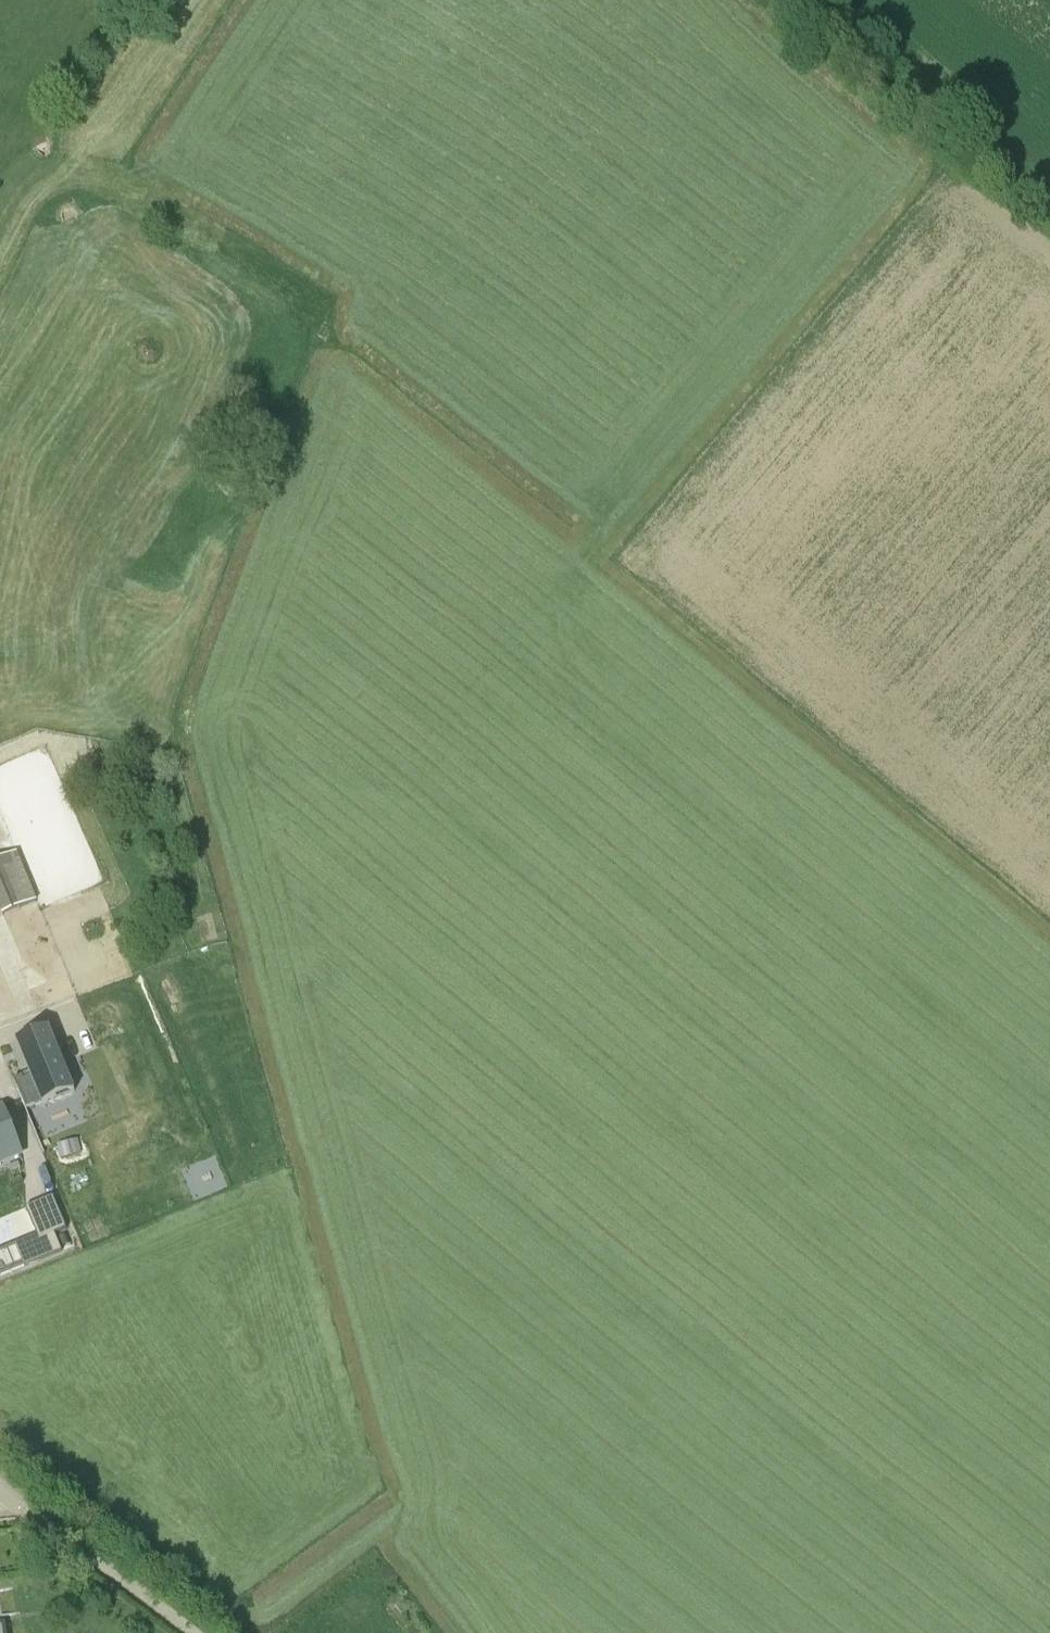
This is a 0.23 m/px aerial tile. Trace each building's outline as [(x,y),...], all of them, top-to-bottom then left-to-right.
[(37,901),(16,851),(0,858),(0,912),(1,916),(37,901)] [(75,1092),(49,1028),(17,1041),(31,1074),(23,1077),(22,1074),(13,1078),(26,1109),(43,1102),(44,1105),(75,1092)] [(27,1159),(7,1109),(0,1112),(0,1171),(27,1159)] [(78,1139),(57,1145),(61,1159),(82,1154),(78,1139)] [(25,1208),(38,1237),(16,1246),(25,1267),(62,1252),(63,1252),(55,1234),(67,1229),(53,1196),(25,1208)] [(62,1247),(70,1244),(66,1235),(58,1238),(62,1247)]
